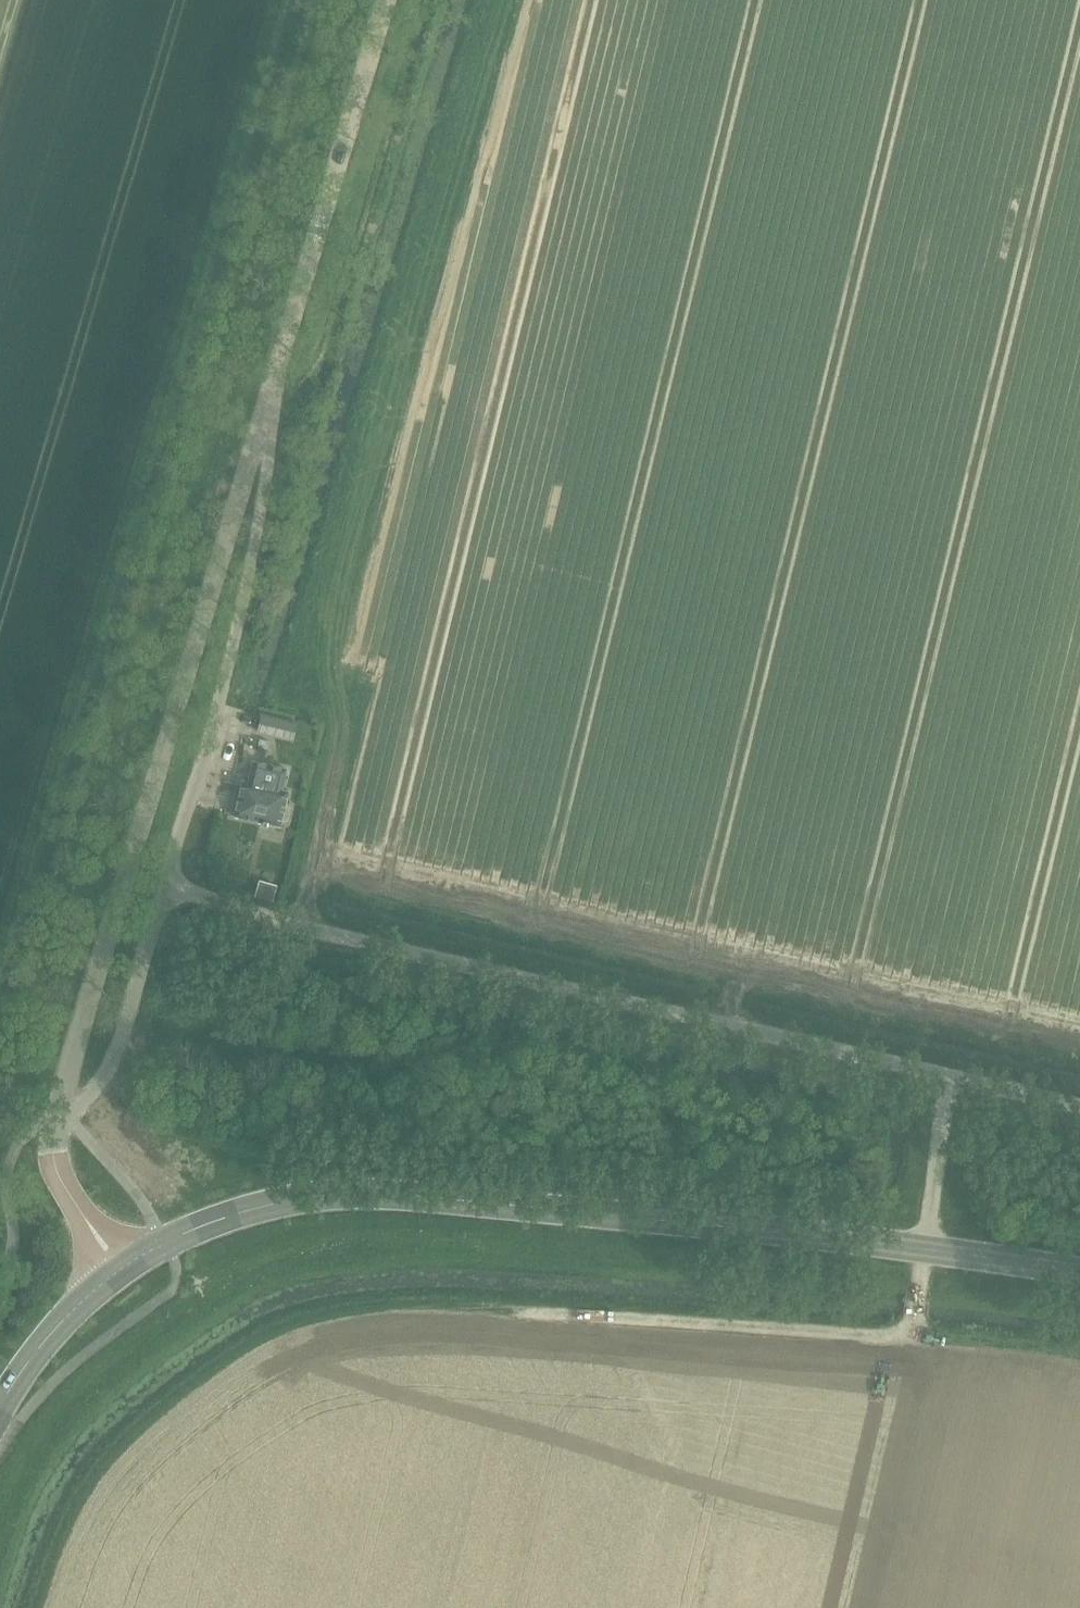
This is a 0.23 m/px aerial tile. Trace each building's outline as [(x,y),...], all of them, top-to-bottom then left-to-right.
[(264,716),(260,732),(298,741),(302,725),(264,716)] [(280,826),(281,824),(288,821),(292,808),(286,803),(289,792),(282,790),(287,769),(254,761),(249,782),(243,781),(235,815),(263,822),(263,824),(267,825),(268,823),(280,826)] [(259,881),(255,896),(272,902),(277,886),(259,881)]
